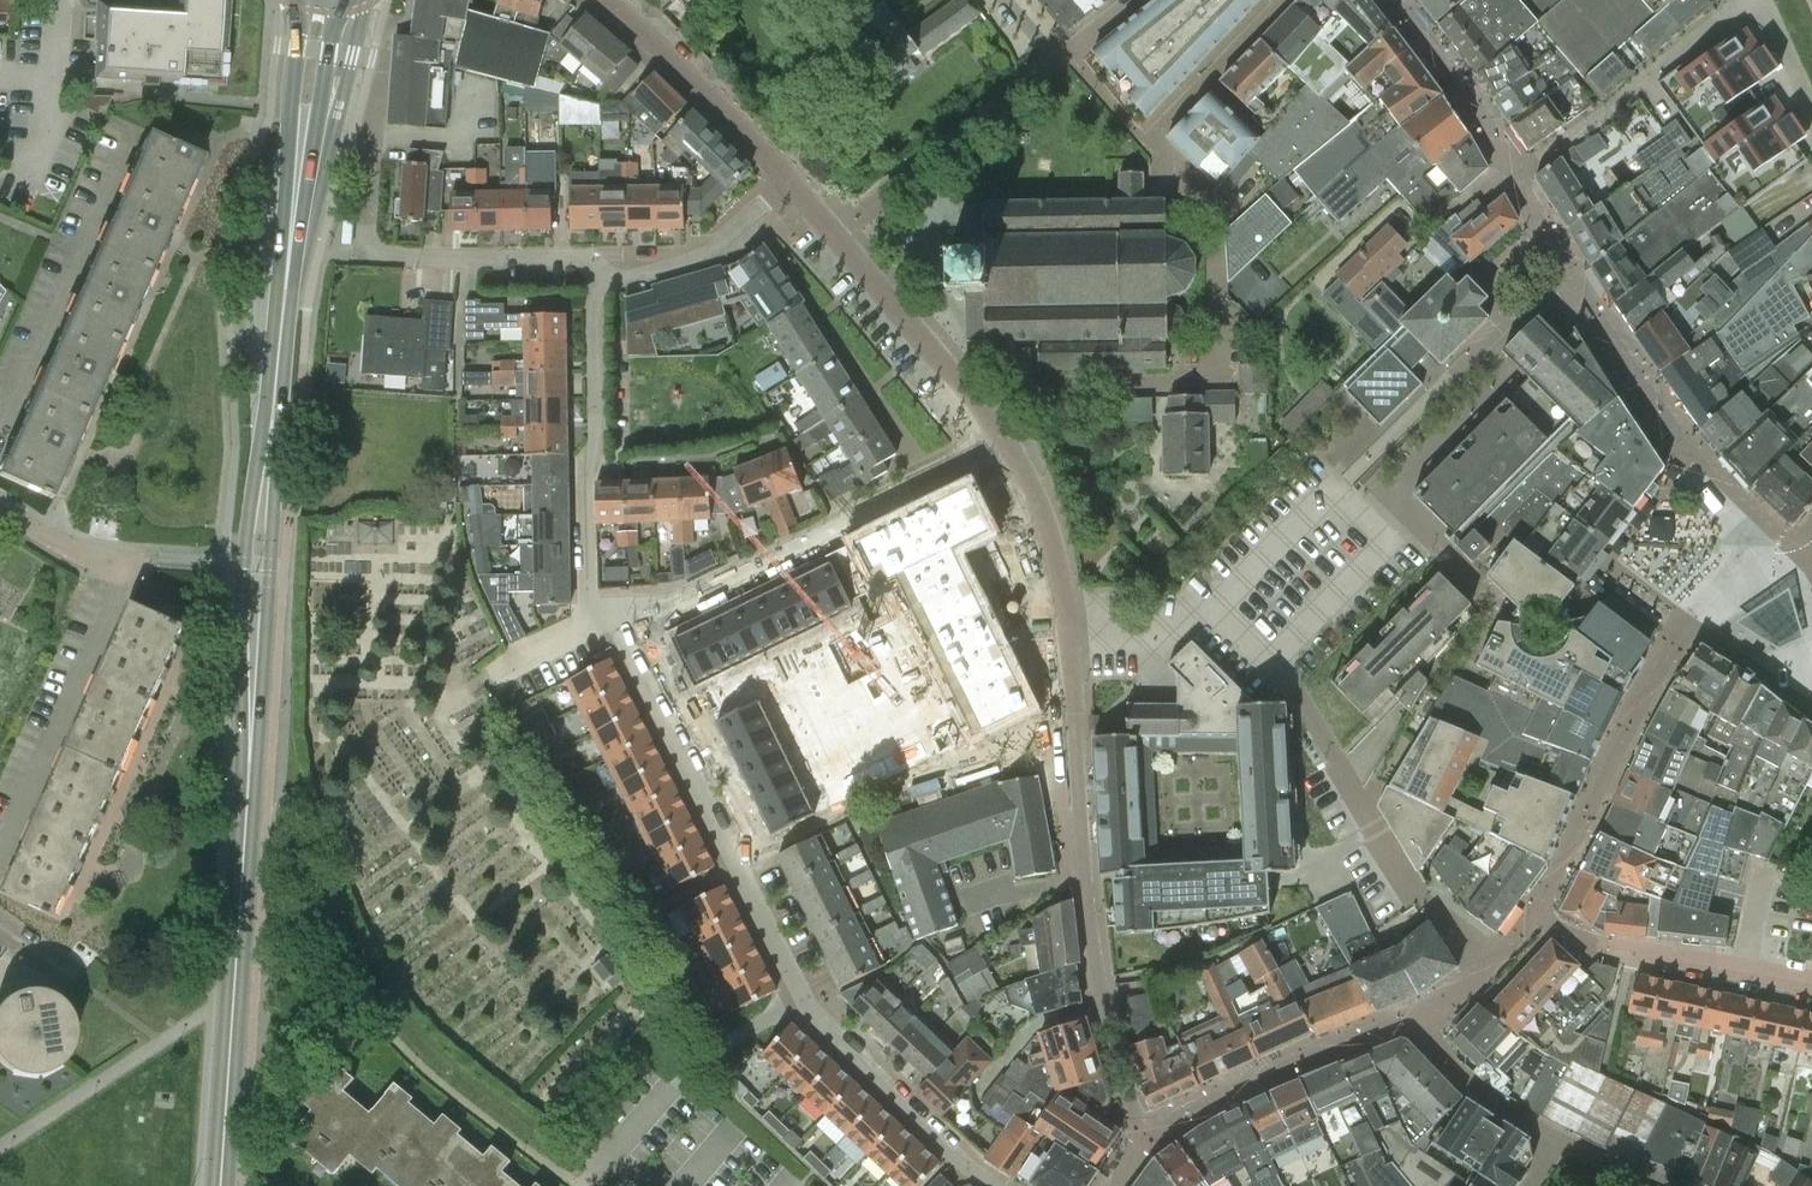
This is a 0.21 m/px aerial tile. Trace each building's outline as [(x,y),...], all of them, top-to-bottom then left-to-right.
[(13,0),(0,0),(0,25),(5,26),(6,7),(12,8),(13,0)] [(151,9),(146,7),(141,6),(118,4),(117,6),(100,5),(99,15),(96,15),(95,42),(97,41),(95,77),(142,80),(142,87),(157,87),(156,84),(224,88),(227,52),(224,51),(227,0),(153,0),(153,1),(153,3),(154,4),(154,5),(151,9)] [(456,67),(468,23),(472,11),(473,0),(420,0),(417,39),(397,37),(394,68),(390,124),(446,128),(452,69),(456,70),(456,67)] [(544,58),(550,36),(536,32),(545,0),(500,0),(494,18),(472,11),(468,23),(456,67),(535,88),(544,58)] [(855,6),(863,17),(857,21),(878,50),(871,55),(885,76),(920,51),(923,56),(983,13),(973,0),(956,0),(908,35),(884,2),(880,5),(876,0),(851,0),(855,6)] [(1071,0),(1037,0),(1066,34),(1086,18),(1071,0)] [(1086,18),(1107,1),(1106,0),(1071,0),(1086,18)] [(1093,52),(1111,75),(1120,68),(1138,90),(1128,96),(1146,119),(1201,63),(1199,61),(1206,53),(1202,48),(1223,31),(1226,34),(1225,35),(1226,37),(1261,0),(1158,0),(1093,52)] [(1294,170),(1348,126),(1330,102),(1353,80),(1346,71),(1396,34),(1370,0),(1347,0),(1325,26),(1314,41),(1307,48),(1289,66),(1290,67),(1308,85),(1280,119),(1279,118),(1268,132),(1259,141),(1249,153),(1281,181),(1294,170)] [(1262,41),(1289,66),(1307,48),(1314,41),(1325,26),(1347,0),(1301,0),(1262,41)] [(1420,6),(1436,26),(1468,0),(1428,0),(1420,6)] [(1585,81),(1625,46),(1657,19),(1641,1),(1640,0),(1471,0),(1438,28),(1478,78),(1537,27),(1585,81)] [(1657,19),(1665,12),(1678,0),(1642,0),(1641,1),(1657,19)] [(1682,32),(1719,0),(1678,0),(1665,12),(1682,32)] [(1641,66),(1682,32),(1665,12),(1657,19),(1625,46),(1641,66)] [(583,65),(609,34),(588,15),(581,24),(569,14),(550,36),(544,58),(561,63),(569,52),(583,65)] [(1573,68),(1537,27),(1478,78),(1494,101),(1559,56),(1570,70),(1573,68)] [(1659,84),(1705,147),(1761,106),(1750,90),(1780,69),(1765,48),(1761,50),(1747,29),(1705,58),(1701,53),(1678,70),(1659,84)] [(624,61),(626,59),(631,53),(609,34),(583,65),(617,95),(637,73),(624,61)] [(1415,59),(1396,34),(1346,71),(1353,80),(1373,106),(1348,126),(1294,170),(1318,199),(1372,151),(1401,128),(1401,127),(1399,125),(1442,96),(1415,59)] [(1257,99),(1290,67),(1289,66),(1262,41),(1223,83),(1256,115),(1265,106),(1257,99)] [(1641,66),(1625,46),(1585,81),(1602,102),(1640,69),(1638,68),(1641,66)] [(1559,56),(1494,101),(1509,125),(1575,79),(1559,56)] [(687,104),(656,75),(636,96),(633,93),(623,103),(629,109),(657,135),(687,104)] [(1575,79),(1509,125),(1530,153),(1594,106),(1575,79)] [(1249,153),(1259,141),(1211,94),(1167,139),(1217,188),(1213,193),(1217,207),(1219,207),(1218,206),(1214,193),(1248,152),(1249,153)] [(559,95),(560,126),(596,126),(596,123),(596,105),(559,95)] [(79,107),(103,116),(111,97),(80,96),(79,107)] [(1716,167),(1710,172),(1740,209),(1809,160),(1798,145),(1808,137),(1793,115),(1789,118),(1774,97),(1761,106),(1705,147),(1702,149),(1716,167)] [(1372,151),(1318,199),(1339,222),(1387,179),(1401,194),(1427,174),(1434,167),(1436,164),(1469,136),(1443,98),(1401,127),(1401,128),(1372,151)] [(623,103),(596,105),(596,123),(629,121),(629,109),(623,103)] [(702,188),(702,213),(727,188),(729,189),(739,179),(742,182),(750,174),(747,171),(751,168),(693,110),(662,141),(679,158),(688,149),(715,175),(700,188),(702,188)] [(1667,136),(1678,152),(1679,153),(1681,151),(1691,144),(1676,122),(1664,131),(1667,136)] [(130,170),(185,195),(203,155),(148,131),(130,170)] [(1427,174),(1401,194),(1418,213),(1459,189),(1488,169),(1469,136),(1436,164),(1434,167),(1427,174)] [(1636,158),(1647,174),(1678,152),(1667,136),(1636,158)] [(1591,267),(1618,246),(1623,241),(1669,205),(1710,172),(1716,167),(1702,149),(1688,161),(1681,151),(1679,153),(1678,152),(1647,174),(1601,205),(1593,211),(1568,229),(1591,267)] [(1536,177),(1568,229),(1593,211),(1569,175),(1583,165),(1574,150),(1536,177)] [(425,211),(436,212),(442,213),(445,172),(439,172),(444,158),(444,153),(417,151),(416,163),(405,162),(403,201),(398,201),(397,218),(400,218),(401,221),(424,222),(425,211)] [(502,192),(501,230),(526,229),(525,168),(525,151),(506,152),(506,168),(511,169),(511,183),(501,183),(502,192)] [(598,188),(599,229),(628,228),(628,163),(616,163),(616,160),(597,160),(598,176),(598,188)] [(656,187),(655,187),(638,187),(638,163),(628,163),(628,228),(656,228),(656,187)] [(656,187),(656,228),(685,228),(685,216),(702,215),(702,213),(702,188),(700,188),(694,188),(694,175),(686,167),(671,167),(671,175),(655,176),(655,187),(656,187)] [(540,168),(525,168),(526,229),(552,229),(551,191),(540,191),(540,168)] [(97,246),(152,270),(185,195),(130,170),(97,246)] [(477,186),(476,172),(466,173),(467,187),(477,186)] [(476,172),(477,186),(486,186),(486,172),(476,172)] [(1697,240),(1740,209),(1710,172),(1669,205),(1623,241),(1618,246),(1634,264),(1644,255),(1657,270),(1682,250),(1697,240)] [(599,229),(598,188),(583,188),(583,173),(570,173),(571,229),(599,229)] [(967,341),(1038,340),(1167,339),(1169,338),(1169,336),(1174,335),(1179,332),(1183,327),(1185,322),(1185,317),(1183,312),(1179,307),(1174,304),(1174,298),(1183,294),(1191,288),(1196,279),(1197,270),(1196,260),(1190,251),(1183,245),(1173,242),(1173,236),(1166,236),(1166,189),(1143,190),(1142,173),(1119,173),(1120,195),(1118,196),(1117,202),(964,204),(965,253),(947,254),(947,293),(952,293),(953,294),(954,296),(956,298),(957,299),(966,298),(967,341)] [(1285,179),(1270,191),(1285,209),(1299,198),(1285,179)] [(452,231),(477,230),(476,192),(451,193),(452,231)] [(477,230),(501,230),(502,192),(476,192),(477,230)] [(1225,232),(1228,284),(1292,224),(1266,194),(1225,232)] [(1504,199),(1493,208),(1468,228),(1467,227),(1457,216),(1456,214),(1431,235),(1428,237),(1460,268),(1517,223),(1518,222),(1504,199)] [(1776,276),(1811,238),(1811,232),(1808,223),(1762,257),(1776,276)] [(1360,302),(1380,283),(1403,260),(1398,254),(1407,245),(1389,226),(1336,277),(1339,281),(1326,294),(1342,312),(1356,298),(1360,302)] [(1669,309),(1727,255),(1718,234),(1708,238),(1713,249),(1694,265),(1682,250),(1657,270),(1614,304),(1635,336),(1669,309)] [(1702,431),(1734,402),(1744,392),(1747,395),(1757,382),(1802,343),(1795,330),(1811,321),(1811,318),(1792,285),(1807,281),(1811,279),(1811,238),(1776,276),(1761,290),(1744,309),(1723,331),(1692,353),(1691,353),(1662,373),(1702,431)] [(64,322),(119,346),(152,270),(97,246),(64,322)] [(769,324),(801,303),(804,301),(765,246),(743,263),(742,261),(655,286),(656,289),(627,297),(627,340),(643,336),(644,339),(653,336),(651,330),(667,325),(728,307),(724,293),(738,289),(739,291),(746,289),(769,324)] [(1591,267),(1614,304),(1657,270),(1644,255),(1634,264),(1618,246),(1591,267)] [(1635,336),(1662,373),(1691,353),(1692,353),(1723,331),(1744,309),(1722,287),(1741,269),(1727,255),(1669,309),(1635,336)] [(1410,314),(1383,286),(1364,304),(1395,336),(1404,328),(1428,353),(1441,366),(1488,320),(1477,308),(1486,299),(1467,280),(1458,288),(1448,278),(1410,314)] [(447,348),(452,349),(454,301),(426,298),(424,320),(366,317),(363,375),(423,378),(422,389),(444,391),(447,348)] [(526,344),(567,343),(566,315),(504,316),(504,305),(481,305),(481,300),(466,300),(466,339),(480,339),(480,331),(525,331),(526,344)] [(833,353),(801,303),(769,324),(742,341),(748,352),(776,334),(800,373),(833,353)] [(1391,336),(1371,315),(1357,328),(1377,350),(1391,336)] [(1573,436),(1619,399),(1575,328),(1574,329),(1575,331),(1565,342),(1555,332),(1539,316),(1503,353),(1521,371),(1529,378),(1413,494),(1450,530),(1445,535),(1473,564),(1491,546),(1485,541),(1476,531),(1494,513),(1504,503),(1547,460),(1558,450),(1556,449),(1573,436)] [(30,398),(85,422),(119,346),(64,322),(30,398)] [(1409,372),(1428,353),(1404,328),(1395,336),(1343,386),(1347,390),(1346,392),(1380,428),(1422,386),(1409,372)] [(1802,343),(1757,382),(1747,395),(1744,392),(1734,402),(1702,431),(1721,455),(1755,425),(1781,400),(1811,370),(1811,334),(1802,343)] [(643,336),(627,340),(628,358),(659,357),(653,336),(644,339),(643,336)] [(1167,339),(1038,340),(1038,369),(1166,367),(1166,361),(1170,361),(1171,355),(1173,355),(1173,350),(1174,350),(1174,343),(1167,343),(1167,339)] [(526,344),(526,373),(567,372),(567,343),(526,344)] [(884,433),(833,353),(800,373),(798,374),(820,409),(795,425),(802,435),(808,432),(816,444),(835,432),(853,462),(837,472),(836,469),(820,477),(831,501),(847,494),(846,492),(867,482),(867,484),(888,470),(883,463),(897,454),(891,445),(893,443),(886,432),(884,433)] [(501,363),(501,373),(517,373),(517,363),(501,363)] [(1268,394),(1267,365),(1239,365),(1239,394),(1268,394)] [(1753,490),(1783,458),(1788,454),(1807,435),(1811,429),(1811,370),(1781,400),(1755,425),(1721,455),(1753,490)] [(567,372),(526,373),(526,400),(567,399),(567,372)] [(517,373),(501,373),(501,383),(517,383),(517,373)] [(1235,393),(1202,393),(1202,396),(1170,397),(1170,414),(1164,414),(1165,457),(1160,458),(1160,472),(1164,472),(1164,476),(1208,475),(1208,422),(1236,422),(1235,393)] [(30,398),(0,467),(0,475),(52,497),(85,422),(30,398)] [(502,428),(518,428),(527,428),(568,427),(567,399),(526,400),(527,418),(502,418),(502,428)] [(1556,449),(1558,450),(1634,509),(1665,468),(1619,399),(1573,436),(1556,449)] [(568,427),(527,428),(527,456),(534,455),(568,456),(568,427)] [(518,438),(518,428),(502,428),(502,438),(518,438)] [(1807,435),(1788,454),(1809,471),(1811,473),(1811,439),(1807,435)] [(788,449),(762,459),(775,498),(784,521),(794,516),(784,494),(803,487),(788,449)] [(1582,578),(1607,544),(1609,545),(1619,531),(1623,531),(1626,528),(1625,525),(1635,510),(1634,509),(1558,450),(1547,460),(1504,503),(1509,508),(1499,519),(1494,513),(1476,531),(1485,541),(1504,522),(1512,528),(1506,535),(1514,541),(1487,577),(1518,608),(1521,606),(1528,602),(1530,601),(1538,599),(1541,599),(1549,600),(1551,600),(1558,604),(1560,606),(1574,587),(1581,577),(1582,578)] [(1811,505),(1811,473),(1809,471),(1788,454),(1783,458),(1753,490),(1787,523),(1796,522),(1811,505)] [(568,485),(568,456),(534,455),(535,486),(568,485)] [(736,474),(722,478),(729,513),(749,508),(766,501),(779,534),(788,530),(784,521),(775,498),(762,459),(734,470),(736,474)] [(722,478),(681,480),(683,520),(711,518),(711,514),(729,513),(722,478)] [(655,521),(683,520),(681,480),(653,481),(655,521)] [(627,522),(655,521),(653,481),(625,482),(627,522)] [(597,523),(627,522),(625,482),(596,484),(597,523)] [(469,503),(482,502),(480,485),(467,486),(469,503)] [(525,486),(525,516),(569,515),(568,485),(535,486),(525,486)] [(829,563),(675,639),(687,663),(688,663),(697,682),(717,722),(772,836),(816,814),(974,737),(1031,709),(974,592),(1011,574),(969,489),(858,543),(858,541),(826,557),(829,563)] [(485,522),(482,502),(469,503),(472,523),(485,522)] [(521,545),(569,544),(569,515),(525,516),(518,516),(519,545),(521,545)] [(485,522),(472,523),(474,543),(487,541),(485,522)] [(674,545),(685,544),(684,529),(673,529),(674,545)] [(684,529),(685,544),(694,544),(693,529),(684,529)] [(628,544),(628,531),(618,532),(618,547),(628,546),(628,544)] [(628,531),(628,544),(638,544),(639,544),(638,531),(628,531)] [(490,562),(487,541),(474,543),(477,563),(490,562)] [(570,575),(569,544),(521,545),(522,576),(536,575),(570,575)] [(628,544),(628,546),(629,567),(639,567),(638,544),(628,544)] [(491,575),(490,562),(477,563),(479,575),(492,604),(509,604),(509,593),(536,592),(536,606),(541,606),(541,611),(543,614),(557,614),(560,611),(560,606),(570,605),(570,575),(536,575),(522,576),(509,576),(509,574),(491,575)] [(629,567),(605,568),(606,582),(630,582),(629,567)] [(1396,698),(1420,673),(1479,612),(1440,573),(1332,683),(1372,722),(1396,698)] [(1760,585),(1733,586),(1736,638),(1790,636),(1788,591),(1761,593),(1760,585)] [(1540,701),(1563,712),(1582,674),(1614,690),(1623,695),(1632,676),(1645,660),(1643,659),(1643,660),(1639,657),(1649,644),(1648,643),(1656,632),(1610,596),(1600,606),(1599,605),(1594,612),(1591,609),(1581,619),(1560,624),(1560,631),(1558,638),(1554,643),(1549,647),(1542,649),(1535,648),(1529,645),(1524,640),(1522,633),(1521,627),(1521,625),(1499,622),(1476,666),(1498,677),(1497,678),(1517,692),(1519,690),(1541,700),(1540,701)] [(99,674),(158,701),(190,629),(131,602),(99,674)] [(1294,872),(1285,704),(1256,706),(1192,643),(1169,667),(1180,678),(1178,706),(1126,704),(1127,736),(1095,738),(1102,875),(1115,874),(1120,873),(1120,878),(1115,879),(1118,934),(1154,932),(1162,931),(1181,929),(1190,928),(1198,927),(1217,924),(1226,922),(1239,920),(1258,916),(1271,913),(1268,873),(1294,872)] [(1701,646),(1684,671),(1704,685),(1696,697),(1708,705),(1713,708),(1722,688),(1734,668),(1701,646)] [(612,658),(567,680),(581,707),(625,685),(612,658)] [(1704,711),(1708,714),(1714,716),(1704,734),(1728,746),(1728,745),(1731,746),(1738,728),(1740,725),(1760,687),(1734,668),(1722,688),(1713,708),(1708,705),(1704,711)] [(1704,711),(1708,705),(1696,697),(1704,685),(1684,671),(1671,690),(1699,708),(1704,711)] [(1428,680),(1420,673),(1396,698),(1404,706),(1410,712),(1428,681),(1428,680)] [(126,773),(158,701),(99,674),(67,747),(126,773)] [(1565,713),(1604,733),(1623,695),(1614,690),(1582,674),(1563,712),(1565,713)] [(1534,714),(1489,691),(1488,692),(1453,676),(1429,716),(1459,729),(1489,740),(1482,757),(1480,760),(1512,772),(1576,796),(1591,761),(1547,744),(1523,736),(1534,714)] [(1591,761),(1604,733),(1565,713),(1563,712),(1540,701),(1541,700),(1519,690),(1517,692),(1497,678),(1489,691),(1534,714),(1523,736),(1547,744),(1591,761)] [(625,685),(581,707),(594,732),(638,710),(625,685)] [(1764,738),(1782,704),(1782,703),(1760,687),(1740,725),(1738,728),(1731,746),(1721,769),(1715,783),(1739,793),(1756,753),(1763,740),(1764,738)] [(1687,731),(1697,736),(1708,714),(1704,711),(1699,708),(1671,690),(1658,714),(1689,729),(1687,731)] [(1788,752),(1805,720),(1782,704),(1764,738),(1763,740),(1756,753),(1739,793),(1737,796),(1732,814),(1735,815),(1736,811),(1757,820),(1770,787),(1780,767),(1786,756),(1788,752)] [(638,710),(594,732),(607,758),(651,736),(638,710)] [(1647,735),(1688,755),(1695,741),(1705,746),(1707,741),(1697,736),(1687,731),(1689,729),(1658,714),(1647,735)] [(529,716),(521,722),(528,734),(536,728),(529,716)] [(1415,740),(1466,760),(1470,751),(1482,757),(1489,740),(1459,729),(1429,716),(1415,740)] [(1805,720),(1788,752),(1786,756),(1780,767),(1770,787),(1757,820),(1762,821),(1763,816),(1785,828),(1811,776),(1811,725),(1805,720)] [(536,728),(528,734),(535,745),(544,740),(536,728)] [(1688,755),(1647,735),(1630,771),(1672,789),(1708,804),(1696,838),(1687,868),(1703,873),(1740,883),(1747,854),(1743,853),(1727,848),(1724,847),(1731,820),(1732,814),(1737,796),(1739,793),(1715,783),(1721,769),(1688,755)] [(651,736),(607,758),(619,784),(664,762),(651,736)] [(1453,786),(1466,760),(1415,740),(1402,761),(1453,786)] [(93,845),(126,773),(67,747),(34,819),(93,845)] [(1453,786),(1402,761),(1388,785),(1415,798),(1415,799),(1454,817),(1461,801),(1449,795),(1453,786)] [(664,762),(619,784),(632,810),(677,788),(664,762)] [(560,765),(551,771),(559,783),(567,777),(560,765)] [(1696,838),(1708,804),(1672,789),(1630,771),(1614,805),(1656,821),(1696,838)] [(1547,862),(1565,820),(1568,814),(1576,796),(1512,772),(1508,782),(1503,780),(1499,789),(1494,786),(1484,809),(1485,809),(1477,828),(1486,832),(1499,838),(1512,845),(1513,845),(1547,862)] [(567,777),(559,783),(566,794),(575,789),(567,777)] [(926,808),(944,860),(1011,839),(1018,879),(1055,872),(1038,780),(1034,777),(997,784),(926,808)] [(1454,817),(1415,799),(1415,798),(1415,799),(1387,786),(1377,806),(1418,873),(1455,818),(1454,817)] [(677,788),(632,810),(645,836),(690,814),(677,788)] [(1687,868),(1696,838),(1656,821),(1614,805),(1601,834),(1634,848),(1659,861),(1660,859),(1687,868)] [(948,872),(944,860),(926,808),(877,825),(900,889),(917,939),(957,926),(940,875),(948,872)] [(1747,854),(1753,856),(1769,860),(1785,828),(1763,816),(1762,821),(1757,820),(1736,811),(1735,815),(1732,814),(1731,820),(1724,847),(1727,848),(1743,853),(1747,854)] [(591,814),(582,820),(590,832),(598,826),(591,814)] [(690,814),(645,836),(658,861),(702,839),(690,814)] [(93,845),(34,819),(2,891),(61,918),(93,845)] [(598,826),(590,832),(597,844),(606,838),(598,826)] [(824,832),(818,835),(779,854),(843,985),(889,963),(913,939),(908,928),(901,931),(897,922),(874,933),(866,916),(889,905),(885,896),(861,907),(853,890),(876,878),(871,868),(848,879),(840,863),(863,852),(858,841),(835,853),(824,832)] [(1547,862),(1513,845),(1512,845),(1509,848),(1486,832),(1466,859),(1489,878),(1520,899),(1547,862)] [(1703,873),(1687,868),(1660,859),(1659,861),(1634,848),(1601,834),(1581,872),(1599,879),(1625,890),(1626,887),(1644,894),(1693,913),(1694,910),(1703,873)] [(702,839),(658,861),(671,888),(716,866),(702,839)] [(1496,932),(1520,899),(1489,878),(1466,859),(1446,845),(1444,843),(1430,863),(1466,910),(1496,932)] [(622,863),(613,868),(621,880),(629,875),(622,863)] [(1599,879),(1581,872),(1561,912),(1592,927),(1608,893),(1593,886),(1595,881),(1597,882),(1599,879)] [(629,875),(621,880),(628,892),(637,887),(629,875)] [(1608,893),(1592,927),(1604,933),(1646,937),(1684,941),(1684,938),(1701,940),(1701,944),(1726,947),(1730,918),(1694,910),(1693,913),(1644,894),(1626,887),(1625,890),(1599,879),(1597,882),(1595,881),(1593,886),(1608,893)] [(725,883),(681,905),(694,932),(738,910),(725,883)] [(1025,946),(1025,949),(1049,942),(1076,934),(1070,890),(1053,900),(1055,907),(1049,909),(1031,920),(1032,929),(1018,931),(1021,946),(1025,946)] [(1317,907),(1330,930),(1352,968),(1349,969),(1357,981),(1377,1011),(1418,994),(1408,978),(1412,976),(1405,965),(1391,975),(1381,955),(1382,955),(1352,891),(1317,907)] [(738,910),(694,932),(707,958),(751,936),(738,910)] [(1408,978),(1418,994),(1458,967),(1429,924),(1399,947),(1382,955),(1381,955),(1391,975),(1405,965),(1412,976),(1408,978)] [(664,931),(656,936),(663,948),(671,943),(664,931)] [(1079,962),(1076,934),(1049,942),(1025,949),(1028,971),(1031,978),(1041,975),(1075,963),(1079,962)] [(751,936),(707,958),(720,984),(764,961),(751,936)] [(965,949),(964,945),(961,937),(944,943),(948,955),(965,949)] [(1541,1009),(1571,1036),(1575,1031),(1612,992),(1617,968),(1595,962),(1586,971),(1581,966),(1553,940),(1513,983),(1541,1009)] [(1257,1058),(1314,1032),(1289,987),(1277,967),(1263,941),(1239,954),(1260,991),(1250,996),(1240,976),(1229,955),(1214,963),(1223,983),(1242,1024),(1257,1058)] [(671,943),(663,948),(671,960),(679,954),(671,943)] [(919,962),(929,951),(922,945),(918,946),(914,957),(919,962)] [(947,964),(958,984),(974,975),(980,972),(988,968),(976,947),(947,964)] [(929,951),(919,962),(927,970),(937,959),(929,951)] [(607,955),(593,966),(606,983),(608,981),(613,987),(624,979),(619,973),(620,971),(607,955)] [(1318,1037),(1348,1024),(1332,991),(1315,997),(1307,980),(1295,959),(1277,967),(1289,987),(1314,1032),(1318,1037)] [(764,961),(720,984),(733,1010),(777,988),(764,961)] [(1041,975),(1031,978),(1026,980),(1013,985),(1005,988),(1010,1005),(1013,1005),(1038,1014),(1080,1000),(1075,963),(1041,975)] [(1184,1053),(1198,1084),(1257,1058),(1242,1024),(1223,983),(1214,963),(1200,970),(1221,1019),(1196,1030),(1201,1040),(1182,1049),(1184,1053)] [(969,1004),(977,1000),(999,987),(988,968),(980,972),(974,975),(958,984),(969,1004)] [(1653,1018),(1662,980),(1637,974),(1629,1012),(1645,1016),(1643,1029),(1637,1027),(1633,1043),(1648,1047),(1654,1018),(1653,1018)] [(853,1005),(873,1024),(901,995),(881,976),(853,1005)] [(954,993),(957,991),(949,977),(938,983),(946,997),(954,993)] [(695,980),(687,985),(694,997),(702,992),(695,980)] [(1662,1020),(1678,1023),(1686,985),(1662,980),(1653,1018),(1654,1018),(1648,1047),(1662,1050),(1666,1034),(1660,1033),(1662,1020)] [(1377,1011),(1357,981),(1332,991),(1348,1024),(1377,1011)] [(1541,1009),(1513,983),(1487,1010),(1513,1030),(1550,1056),(1572,1067),(1574,1062),(1599,1074),(1606,1043),(1582,1035),(1575,1031),(1571,1036),(1541,1009)] [(1686,985),(1678,1023),(1675,1034),(1691,1037),(1687,1054),(1696,1056),(1710,991),(1686,985)] [(0,1063),(3,1066),(7,1068),(10,1070),(14,1072),(18,1073),(22,1074),(26,1075),(30,1075),(34,1075),(38,1075),(42,1074),(46,1073),(49,1071),(53,1069),(56,1067),(59,1064),(62,1062),(65,1059),(67,1055),(69,1052),(71,1048),(72,1044),(73,1040),(74,1036),(74,1032),(74,1028),(73,1024),(72,1020),(71,1016),(69,1013),(67,1009),(65,1006),(62,1003),(59,1000),(56,997),(53,995),(49,993),(46,992),(42,990),(38,990),(34,989),(30,989),(26,989),(22,990),(18,991),(14,992),(11,994),(7,996),(4,998),(1,1001),(0,1002),(0,1063)] [(962,1008),(965,1007),(957,991),(954,993),(946,997),(955,1012),(962,1008)] [(1710,991),(1696,1056),(1711,1059),(1714,1044),(1708,1043),(1710,1030),(1726,1034),(1734,996),(1710,991)] [(702,992),(694,997),(702,1009),(710,1004),(702,992)] [(891,1042),(919,1012),(901,995),(873,1024),(891,1042)] [(1734,996),(1726,1034),(1750,1039),(1759,1001),(1734,996)] [(969,1004),(965,1007),(962,1008),(975,1021),(982,1002),(977,1000),(969,1004)] [(1775,1045),(1783,1007),(1759,1001),(1750,1039),(1747,1055),(1757,1057),(1760,1041),(1775,1045)] [(1513,1030),(1487,1010),(1480,1005),(1448,1038),(1466,1054),(1476,1064),(1479,1067),(1474,1072),(1487,1082),(1501,1091),(1512,1079),(1497,1066),(1511,1051),(1501,1043),(1513,1030)] [(1783,1007),(1775,1045),(1787,1047),(1784,1062),(1796,1064),(1799,1050),(1808,1012),(1783,1007)] [(1582,1035),(1606,1043),(1613,1012),(1605,1009),(1582,1035)] [(891,1042),(910,1060),(938,1031),(919,1012),(891,1042)] [(1799,1050),(1811,1053),(1811,1013),(1808,1012),(1799,1050)] [(1069,1055),(1093,1048),(1084,1019),(1040,1032),(1045,1048),(1030,1052),(1031,1068),(1069,1055)] [(794,1024),(764,1055),(786,1075),(815,1044),(794,1024)] [(938,1031),(910,1060),(929,1078),(957,1049),(938,1031)] [(957,1049),(929,1078),(919,1089),(944,1113),(969,1088),(967,1086),(992,1060),(968,1037),(957,1049)] [(1198,1084),(1184,1053),(1161,1064),(1158,1055),(1165,1051),(1161,1037),(1128,1047),(1139,1085),(1151,1110),(1200,1088),(1198,1084)] [(1389,1072),(1438,1123),(1463,1099),(1411,1043),(1409,1040),(1406,1039),(1402,1039),(1369,1052),(1380,1077),(1389,1072)] [(815,1044),(786,1075),(806,1095),(836,1064),(815,1044)] [(1107,1095),(1093,1048),(1069,1055),(1031,1068),(1022,1079),(1009,1069),(1004,1075),(1007,1077),(1030,1092),(1048,1105),(1058,1092),(1096,1115),(1105,1101),(1107,1095)] [(1412,1185),(1455,1185),(1464,1179),(1413,1146),(1402,1128),(1388,1095),(1380,1077),(1369,1052),(1339,1064),(1356,1098),(1362,1106),(1377,1130),(1385,1148),(1385,1154),(1398,1169),(1412,1185)] [(1572,1067),(1550,1056),(1536,1083),(1524,1106),(1542,1116),(1558,1086),(1561,1088),(1572,1067)] [(1018,1058),(1009,1069),(1022,1079),(1031,1068),(1018,1058)] [(1558,1086),(1542,1116),(1576,1133),(1595,1144),(1637,1163),(1640,1157),(1685,1176),(1705,1126),(1705,1123),(1666,1104),(1599,1074),(1574,1062),(1572,1067),(1561,1088),(1558,1086)] [(503,1172),(511,1163),(492,1147),(484,1156),(458,1134),(461,1130),(443,1114),(435,1124),(409,1102),(413,1098),(395,1082),(370,1113),(343,1091),(354,1078),(336,1063),(302,1103),(311,1111),(288,1138),(333,1176),(350,1157),(372,1175),(376,1170),(395,1185),(520,1185),(503,1172)] [(836,1064),(806,1095),(827,1115),(857,1084),(836,1064)] [(1296,1145),(1324,1131),(1328,1138),(1349,1179),(1352,1185),(1412,1185),(1398,1169),(1385,1154),(1385,1148),(1377,1130),(1362,1106),(1356,1098),(1339,1064),(1326,1069),(1270,1092),(1287,1127),(1290,1133),(1296,1145)] [(1413,1146),(1438,1123),(1389,1072),(1380,1077),(1388,1095),(1402,1128),(1413,1146)] [(1118,1130),(1096,1115),(1058,1092),(1048,1105),(1030,1092),(1007,1077),(1001,1086),(1014,1095),(1003,1109),(1015,1117),(1005,1130),(1035,1149),(1042,1139),(1055,1147),(1056,1145),(1094,1169),(1118,1134),(1118,1130)] [(1686,1104),(1691,1085),(1690,1085),(1677,1082),(1672,1081),(1669,1097),(1686,1105),(1686,1104)] [(857,1084),(827,1115),(848,1135),(878,1104),(857,1084)] [(752,1090),(745,1098),(755,1107),(762,1100),(752,1090)] [(1246,1103),(1260,1133),(1266,1146),(1271,1159),(1278,1173),(1284,1185),(1352,1185),(1349,1179),(1328,1138),(1324,1131),(1296,1145),(1290,1133),(1287,1127),(1270,1092),(1246,1103)] [(1527,1168),(1534,1158),(1530,1141),(1532,1138),(1467,1097),(1436,1145),(1479,1173),(1471,1185),(1519,1185),(1530,1170),(1527,1168)] [(1220,1115),(1244,1167),(1252,1185),(1254,1185),(1278,1173),(1271,1159),(1266,1146),(1260,1133),(1246,1103),(1220,1115)] [(878,1104),(848,1135),(869,1155),(899,1124),(878,1104)] [(1736,1106),(1737,1125),(1755,1125),(1754,1105),(1736,1106)] [(772,1111),(766,1118),(776,1127),(783,1120),(772,1111)] [(1226,1177),(1244,1167),(1220,1115),(1205,1123),(1197,1128),(1177,1142),(1188,1156),(1208,1185),(1232,1185),(1226,1177)] [(783,1120),(776,1127),(786,1137),(793,1130),(783,1120)] [(899,1124),(869,1155),(890,1175),(920,1143),(899,1124)] [(1685,1176),(1702,1184),(1707,1185),(1714,1185),(1733,1141),(1735,1138),(1705,1126),(1685,1176)] [(1005,1130),(984,1161),(1013,1181),(1017,1174),(1031,1183),(1035,1185),(1088,1185),(1098,1172),(1094,1169),(1056,1145),(1055,1147),(1042,1139),(1035,1149),(1005,1130)] [(1714,1185),(1743,1185),(1758,1152),(1733,1141),(1714,1185)] [(1155,1159),(1178,1185),(1208,1185),(1188,1156),(1177,1142),(1155,1159)] [(890,1175),(902,1185),(920,1185),(941,1164),(920,1143),(890,1175)] [(814,1150),(807,1157),(818,1167),(824,1160),(814,1150)] [(1155,1159),(1135,1185),(1178,1185),(1155,1159)] [(824,1160),(818,1167),(828,1177),(835,1170),(824,1160)] [(1783,1160),(1770,1180),(1779,1185),(1811,1185),(1811,1180),(1783,1160)] [(931,1185),(954,1185),(942,1174),(931,1185)]
